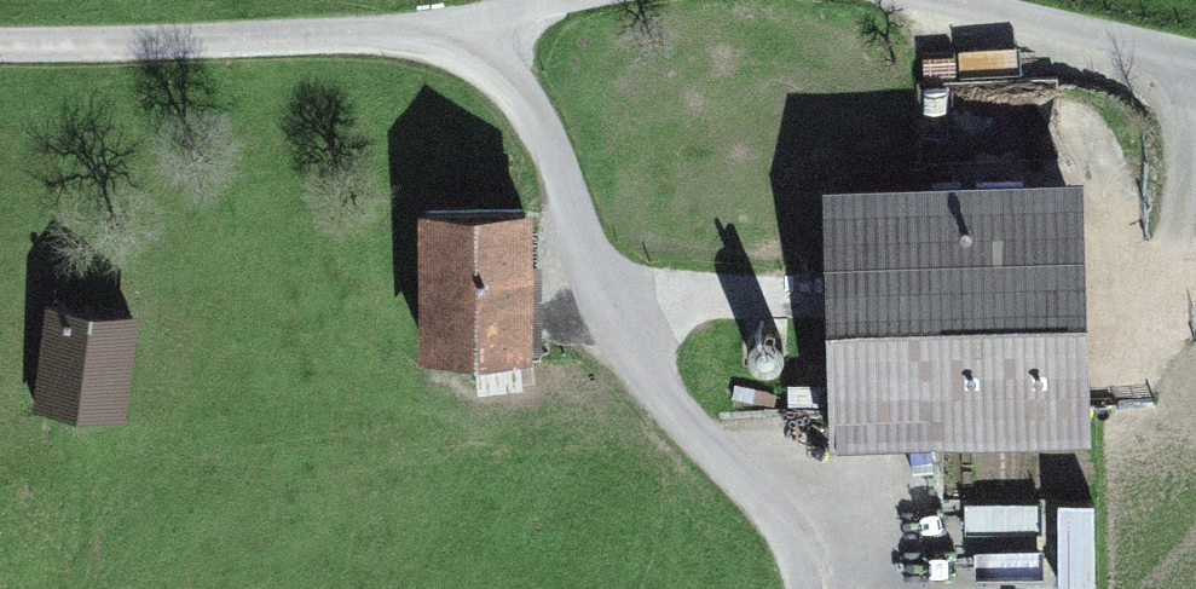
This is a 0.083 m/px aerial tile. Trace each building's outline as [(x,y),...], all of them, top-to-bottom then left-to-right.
[(1104,196),(850,203),(858,463),(1111,456),(1104,196)] [(537,221),(425,220),(423,363),(536,364),(537,221)] [(127,328),(53,320),(41,430),(116,438),(127,328)]
